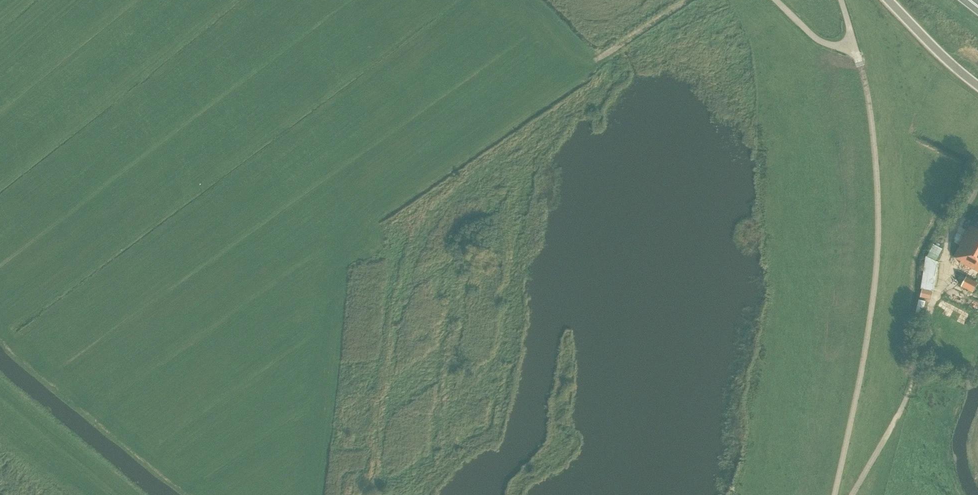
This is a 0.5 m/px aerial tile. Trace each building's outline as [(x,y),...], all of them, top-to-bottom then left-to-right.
[(977,213),(965,236),(957,232),(952,241),(960,245),(954,257),(962,261),(961,262),(971,267),(977,271),(977,214),(977,213)] [(943,249),(934,244),(927,257),(926,256),(921,289),(923,289),(916,316),(925,319),(932,290),(934,291),(939,261),(936,261),(943,249)] [(962,285),(973,292),(977,283),(977,282),(967,276),(962,285)]
